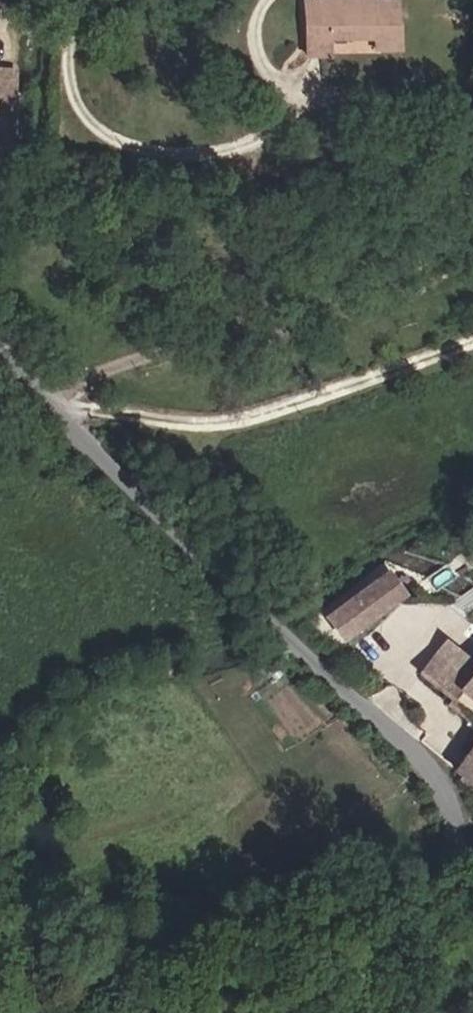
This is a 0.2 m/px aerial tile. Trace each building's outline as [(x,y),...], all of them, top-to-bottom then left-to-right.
[(387,62),(388,20),(371,19),(371,11),(303,9),(301,62),(321,63),(322,48),(361,49),(360,62),(387,62)] [(0,73),(0,146),(10,147),(16,74),(0,73)] [(390,574),(359,594),(373,618),(387,609),(382,601),(400,589),(390,574)] [(338,639),(373,618),(359,594),(324,617),(338,639)] [(460,704),(472,688),(472,613),(454,598),(406,662),(460,704)] [(458,710),(472,723),(472,692),(458,710)] [(460,771),(472,782),(472,754),(460,771)]
